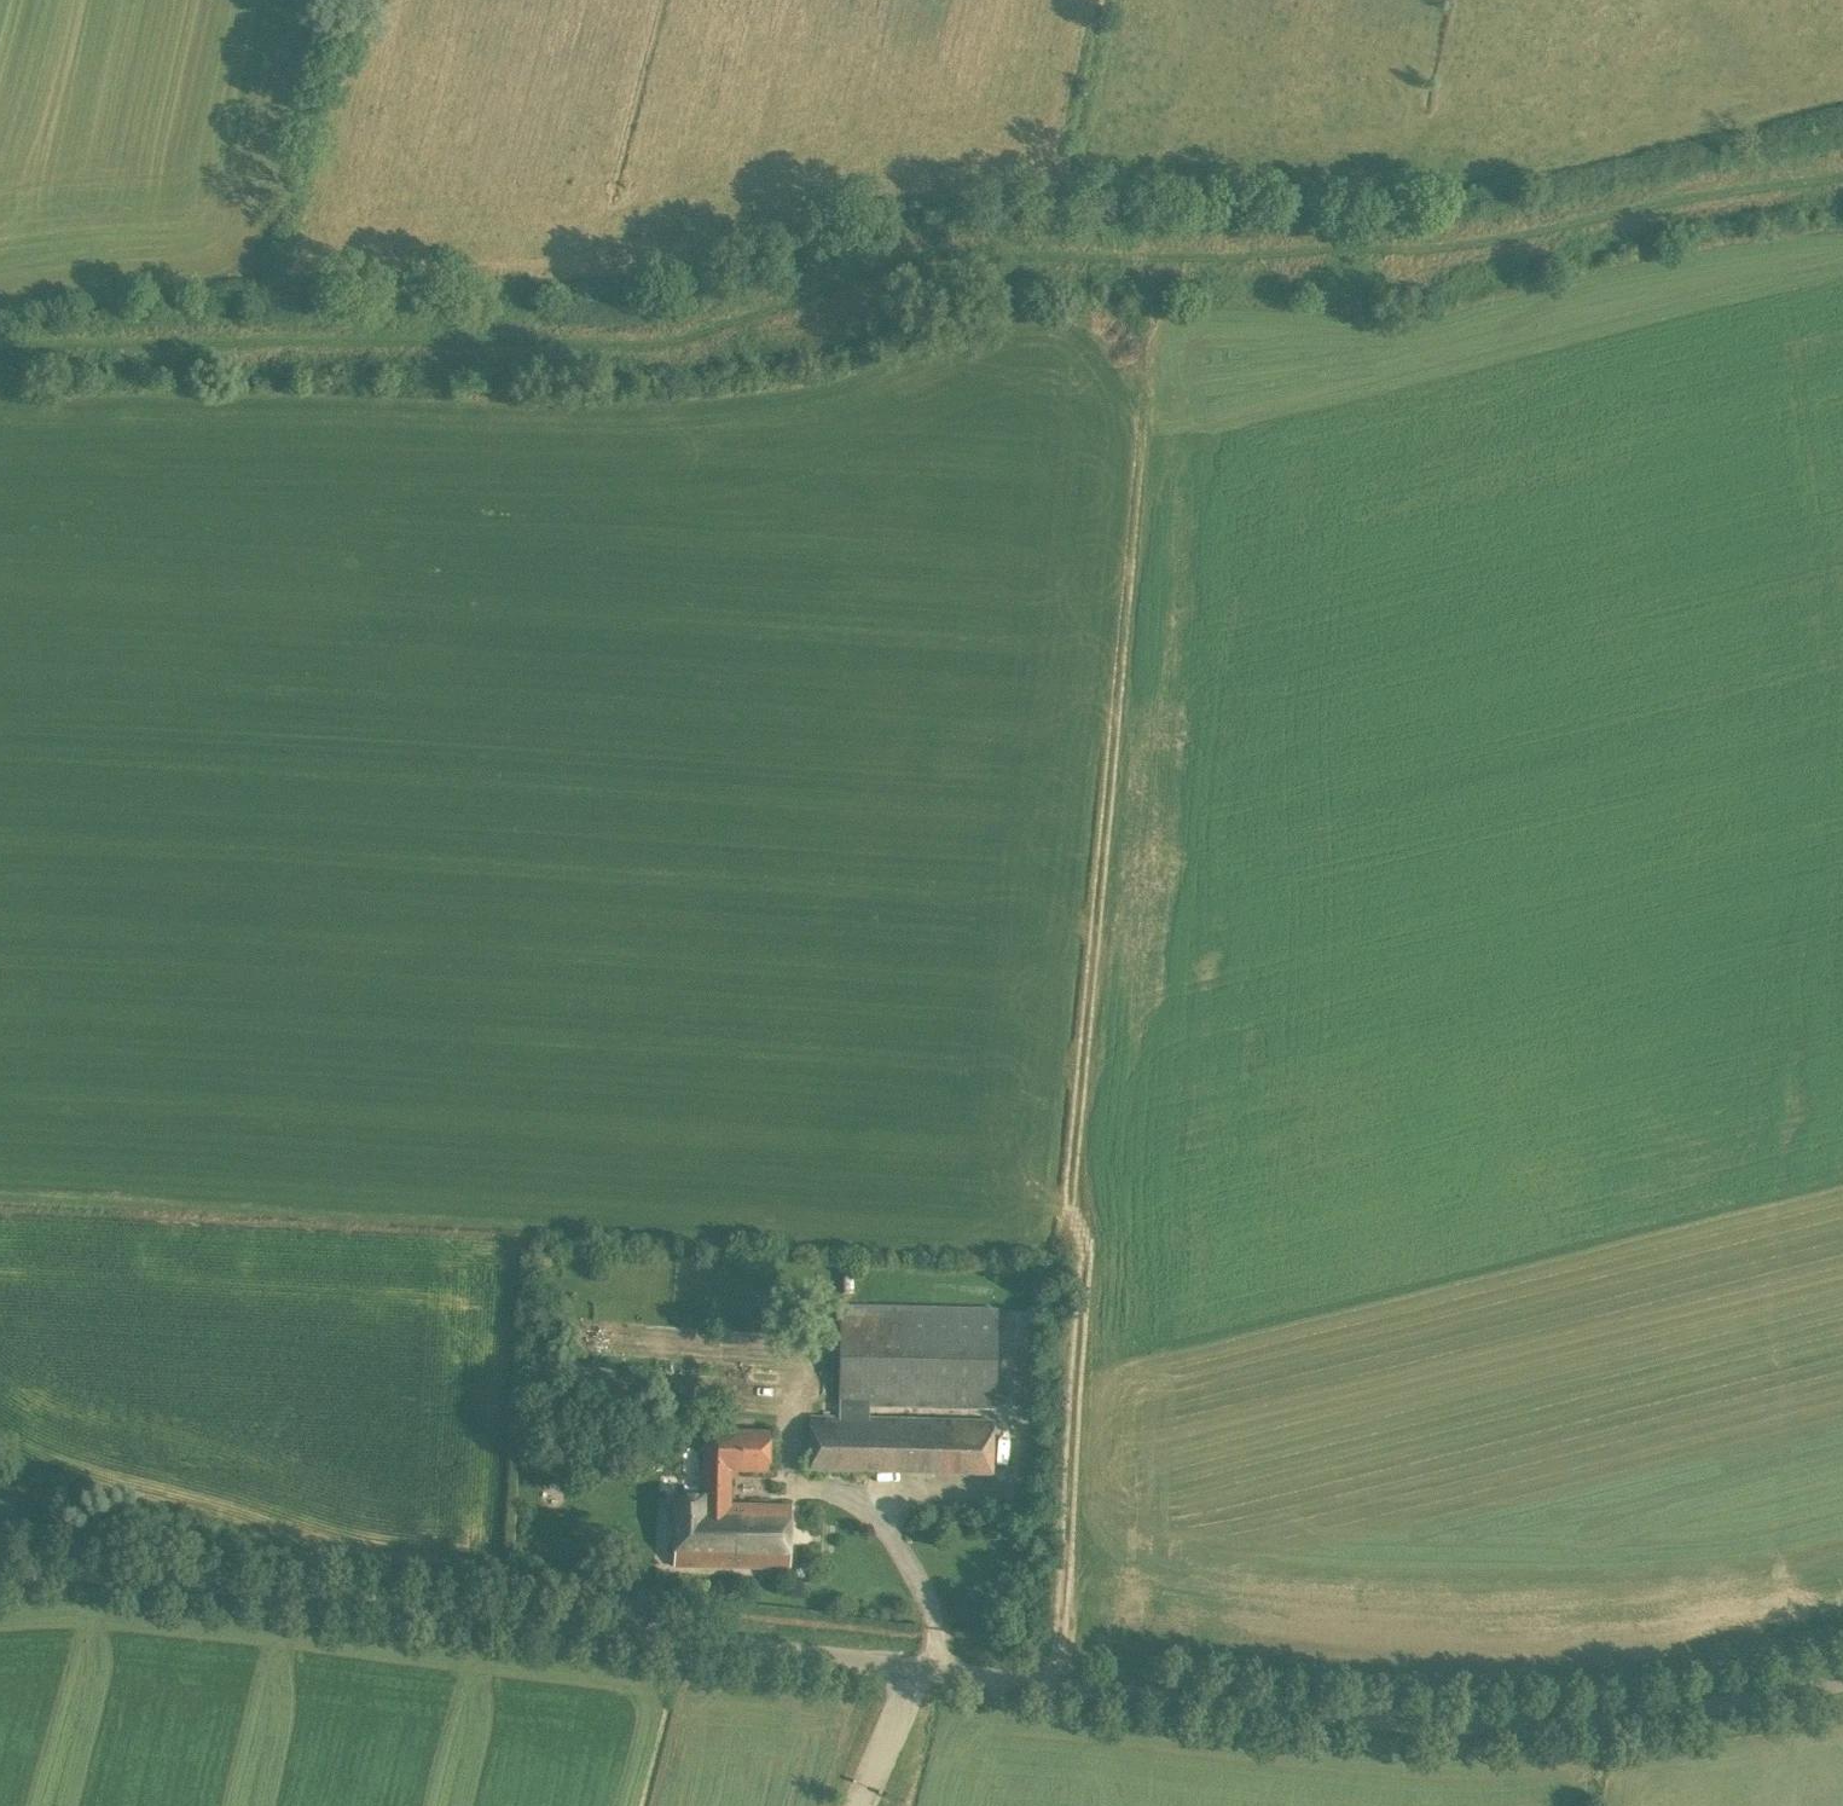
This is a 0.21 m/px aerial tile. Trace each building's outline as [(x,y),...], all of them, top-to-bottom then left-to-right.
[(841,1305),(837,1405),(996,1409),(998,1308),(841,1305)] [(808,1471),(993,1475),(994,1418),(809,1414),(808,1471)] [(704,1432),(704,1496),(675,1496),(674,1568),(789,1569),(790,1506),(730,1505),(730,1470),(768,1471),(769,1433),(704,1432)]
